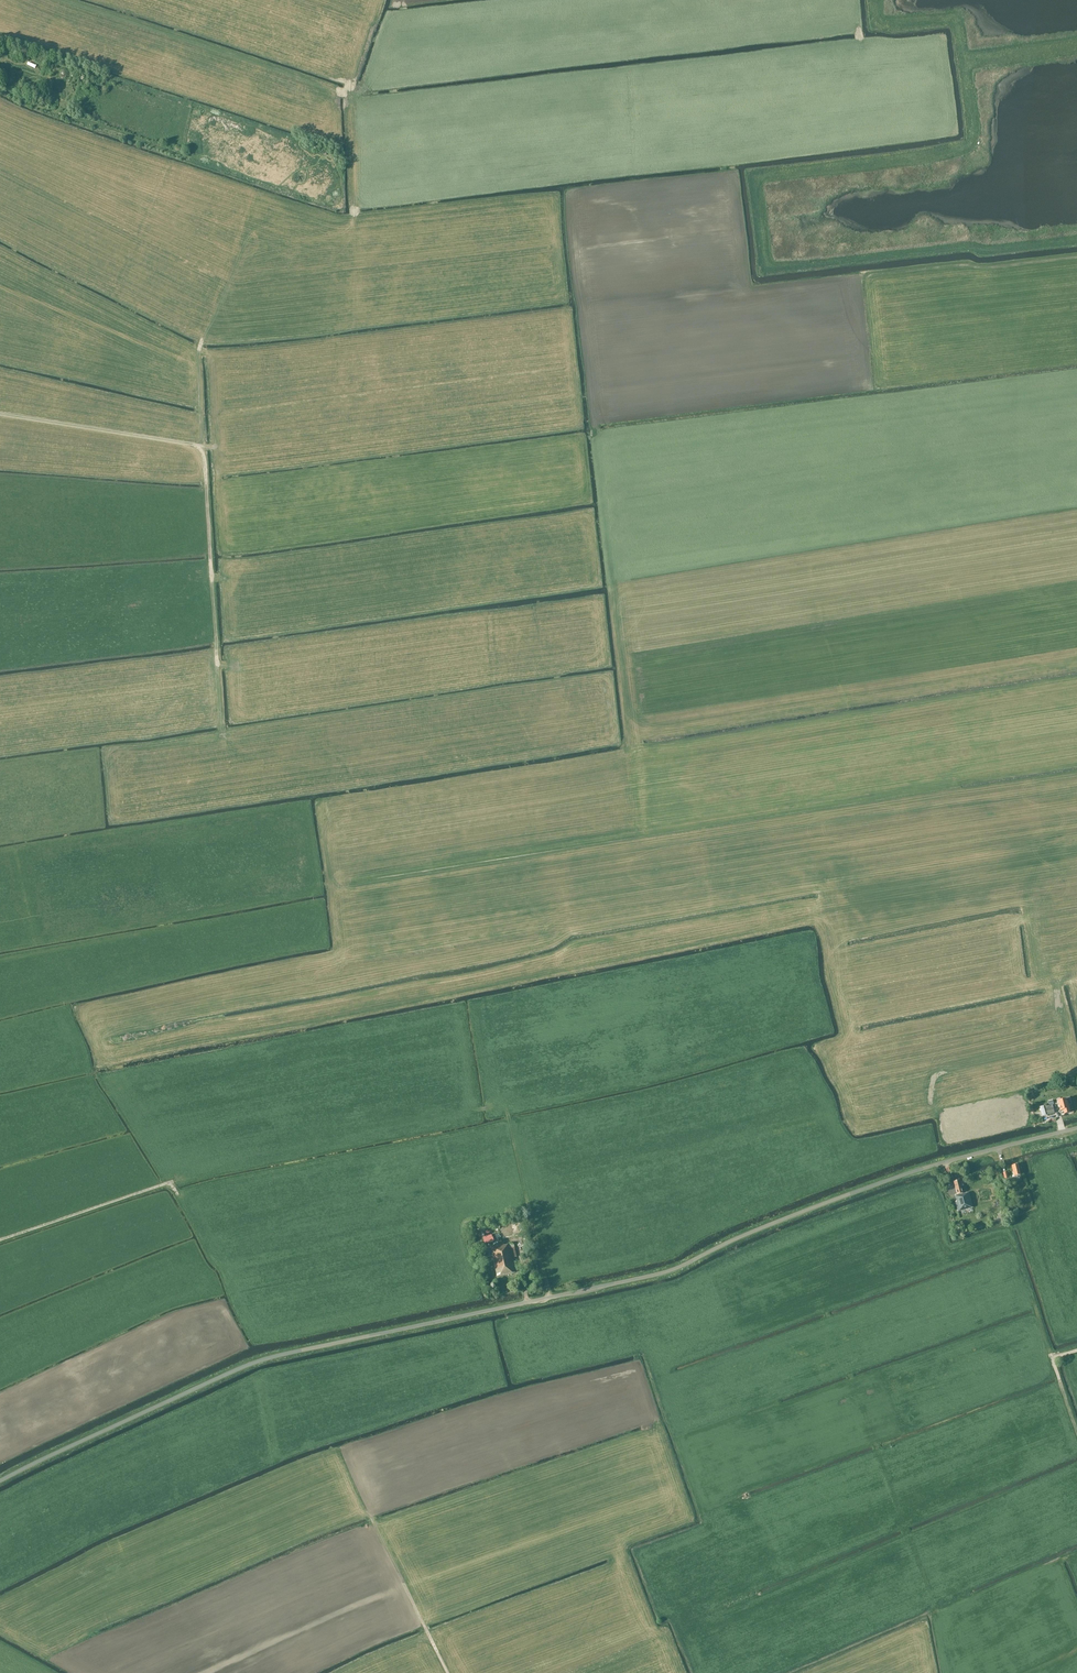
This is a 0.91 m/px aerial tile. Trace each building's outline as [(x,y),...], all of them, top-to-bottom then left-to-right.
[(1064,1110),(1065,1114),(1071,1112),(1067,1099),(1059,1101),(1061,1110),(1064,1110)] [(1046,1107),(1048,1115),(1055,1113),(1053,1105),(1046,1107)] [(1020,1175),(1017,1164),(1011,1166),(1014,1176),(1020,1175)] [(953,1182),(957,1195),(956,1195),(957,1200),(956,1200),(958,1210),(972,1207),(969,1192),(963,1194),(959,1180),(953,1182)] [(993,1217),(995,1225),(1006,1221),(1003,1213),(993,1217)] [(515,1272),(513,1264),(512,1258),(516,1257),(515,1248),(514,1248),(513,1243),(504,1245),(504,1244),(491,1246),(497,1276),(515,1272)]
